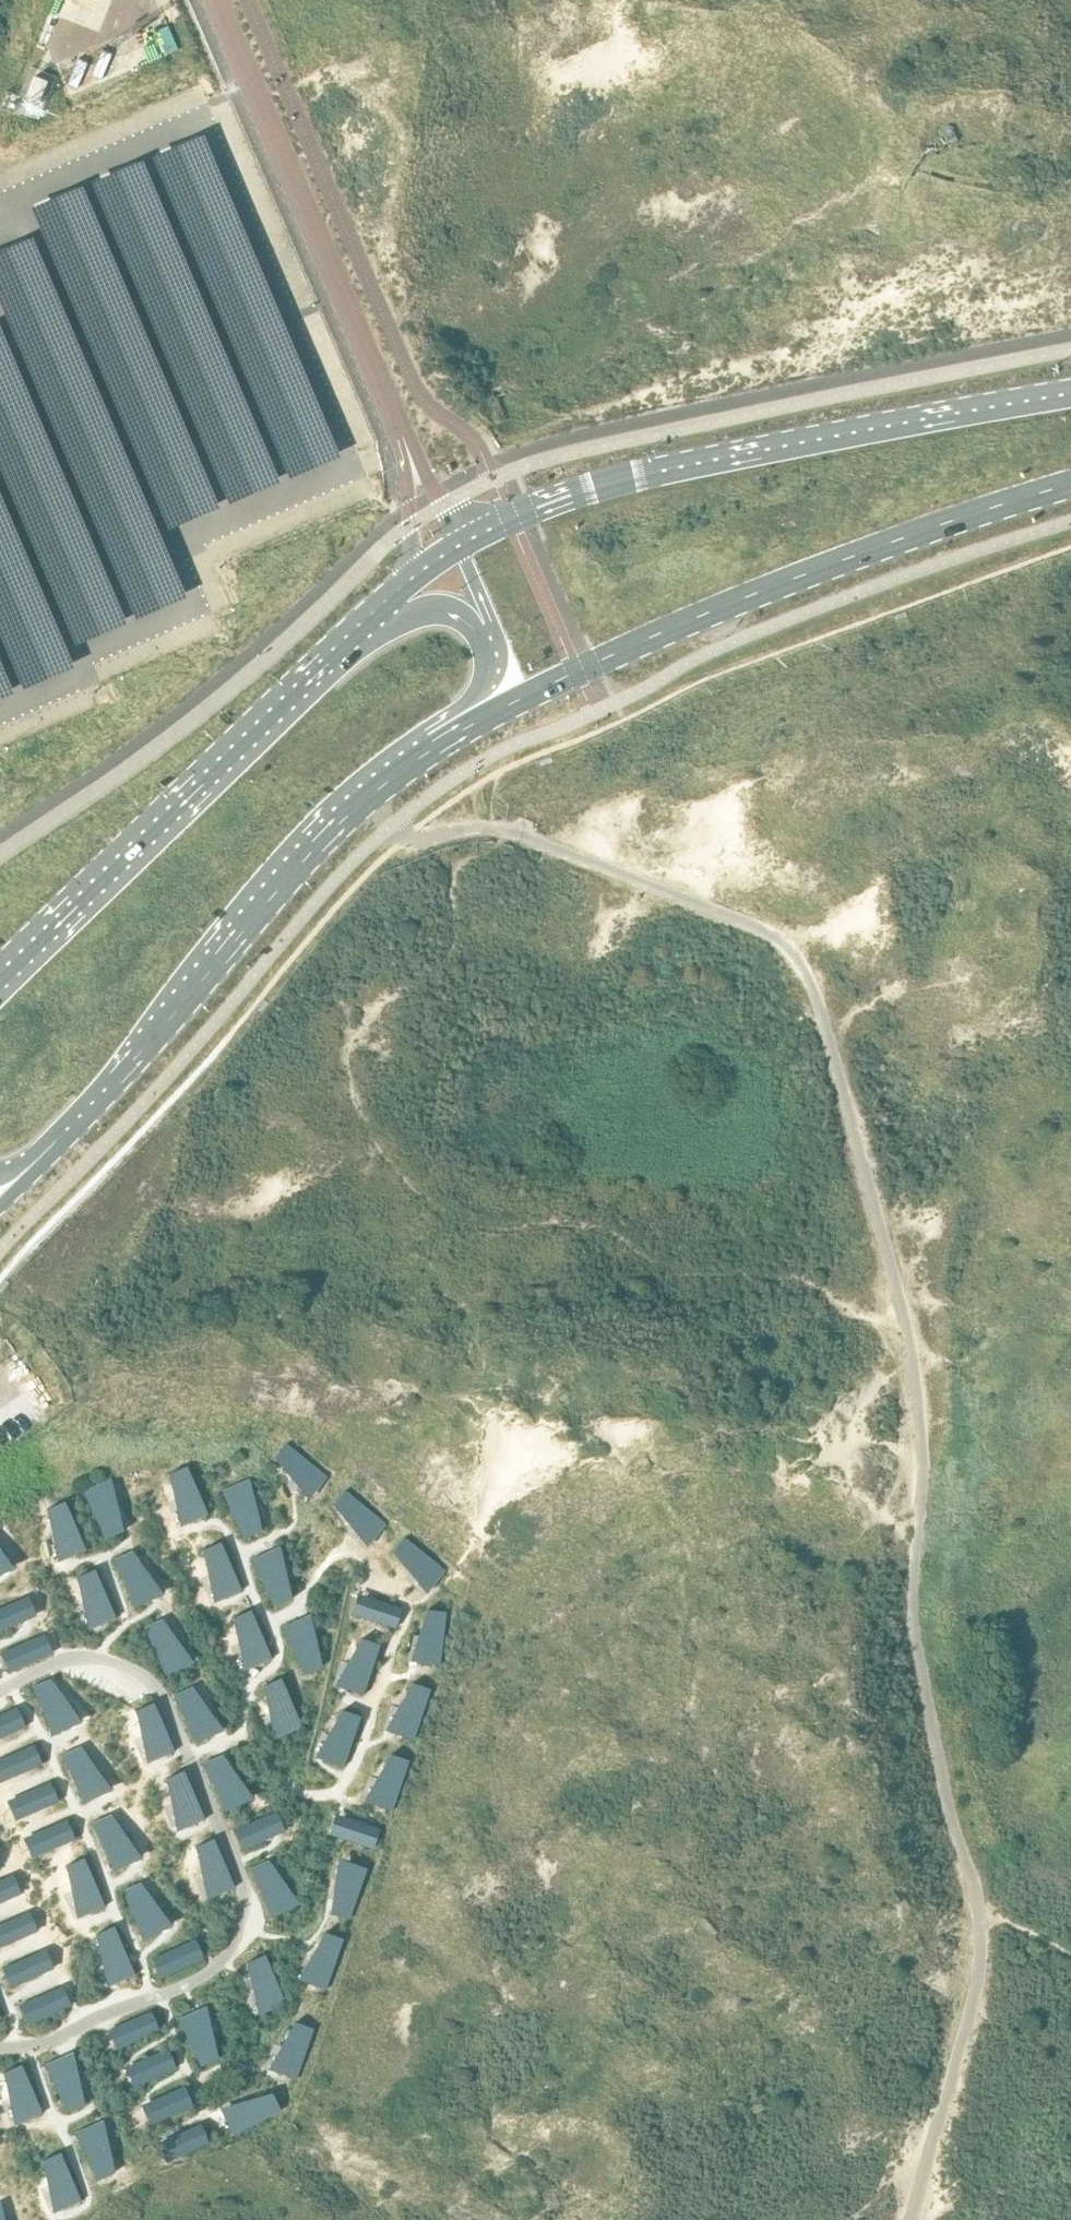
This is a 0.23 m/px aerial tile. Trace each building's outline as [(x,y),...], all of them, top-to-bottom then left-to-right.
[(52,83),(35,76),(28,95),(45,102),(52,83)] [(287,1441),(275,1456),(317,1490),(329,1475),(287,1441)] [(185,1465),(168,1473),(190,1522),(208,1514),(185,1465)] [(239,1481),(221,1489),(243,1538),(261,1530),(239,1481)] [(101,1482),(84,1490),(106,1539),(123,1532),(101,1482)] [(346,1488),(333,1503),(375,1537),(387,1522),(346,1488)] [(65,1500),(47,1508),(69,1558),(87,1550),(65,1500)] [(404,1536),(392,1551),(434,1584),(446,1569),(404,1536)] [(220,1540),(202,1549),(224,1598),(242,1590),(220,1540)] [(269,1549),(251,1557),(273,1606),(291,1598),(269,1549)] [(130,1550),(113,1558),(135,1607),(153,1599),(130,1550)] [(94,1567),(77,1575),(99,1625),(116,1617),(94,1567)] [(368,1595),(361,1616),(396,1628),(403,1607),(368,1595)] [(0,1607),(0,1631),(28,1619),(20,1599),(0,1607)] [(428,1608),(422,1661),(441,1664),(448,1610),(428,1608)] [(250,1609),(232,1617),(254,1666),(272,1658),(250,1609)] [(161,1617),(143,1625),(165,1674),(183,1666),(161,1617)] [(300,1617),(282,1625),(304,1674),(322,1666),(300,1617)] [(36,1637),(2,1652),(11,1672),(45,1658),(36,1637)] [(363,1637),(345,1688),(364,1694),(381,1644),(363,1637)] [(280,1678),(262,1686),(284,1735),(302,1727),(280,1678)] [(51,1681),(33,1689),(55,1738),(73,1730),(51,1681)] [(413,1682),(396,1733),(414,1739),(432,1688),(413,1682)] [(191,1686),(173,1694),(195,1743),(213,1735),(191,1686)] [(153,1703),(136,1710),(158,1760),(176,1752),(153,1703)] [(0,1714),(0,1738),(27,1727),(18,1706),(0,1714)] [(343,1709),(325,1760),(344,1766),(361,1716),(343,1709)] [(0,1759),(9,1779),(43,1764),(34,1744),(0,1759)] [(79,1747),(62,1755),(84,1804),(102,1796),(79,1747)] [(391,1753),(374,1804),(392,1811),(410,1760),(391,1753)] [(221,1754),(203,1762),(225,1811),(243,1803),(221,1754)] [(183,1770),(165,1778),(187,1827),(205,1819),(183,1770)] [(51,1781),(17,1796),(25,1816),(60,1801),(51,1781)] [(109,1813),(91,1821),(114,1870),(131,1862),(109,1813)] [(268,1815),(234,1830),(242,1850),(276,1835),(268,1815)] [(345,1817),(338,1837),(374,1849),(380,1828),(345,1817)] [(67,1818),(33,1833),(41,1853),(76,1839),(67,1818)] [(213,1839),(195,1847),(218,1896),(235,1888),(213,1839)] [(83,1857),(65,1864),(87,1914),(105,1906),(83,1857)] [(267,1859),(249,1867),(271,1916),(289,1908),(267,1859)] [(349,1861),(331,1912),(350,1919),(367,1868),(349,1861)] [(0,1879),(0,1903),(13,1897),(4,1877),(0,1879)] [(139,1881),(121,1889),(143,1939),(161,1930),(139,1881)] [(0,1923),(0,1947),(29,1934),(21,1914),(0,1923)] [(113,1925),(95,1933),(117,1982),(135,1974),(113,1925)] [(325,1932),(308,1982),(326,1989),(343,1938),(325,1932)] [(195,1939),(151,1958),(160,1978),(203,1959),(195,1939)] [(37,1952),(3,1967),(12,1987),(46,1972),(37,1952)] [(264,1953),(246,1961),(268,2010),(286,2002),(264,1953)] [(54,1990),(20,2004),(29,2024),(63,2010),(54,1990)] [(196,2008),(178,2016),(201,2065),(218,2057),(196,2008)] [(151,2011),(117,2025),(125,2046),(159,2031),(151,2011)] [(295,2022),(277,2072),(295,2079),(313,2028),(295,2022)] [(168,2047),(134,2062),(142,2082),(177,2068),(168,2047)] [(62,2054),(45,2062),(67,2111),(85,2103),(62,2054)] [(21,2064),(3,2072),(25,2121),(43,2113),(21,2064)] [(184,2085),(150,2100),(158,2120),(193,2105),(184,2085)] [(272,2093),(224,2117),(233,2134),(281,2110),(272,2093)] [(93,2122),(75,2130),(97,2179),(115,2171),(93,2122)] [(200,2122),(166,2137),(175,2157),(209,2142),(200,2122)] [(59,2153),(41,2161),(63,2209),(81,2201),(59,2153)]
